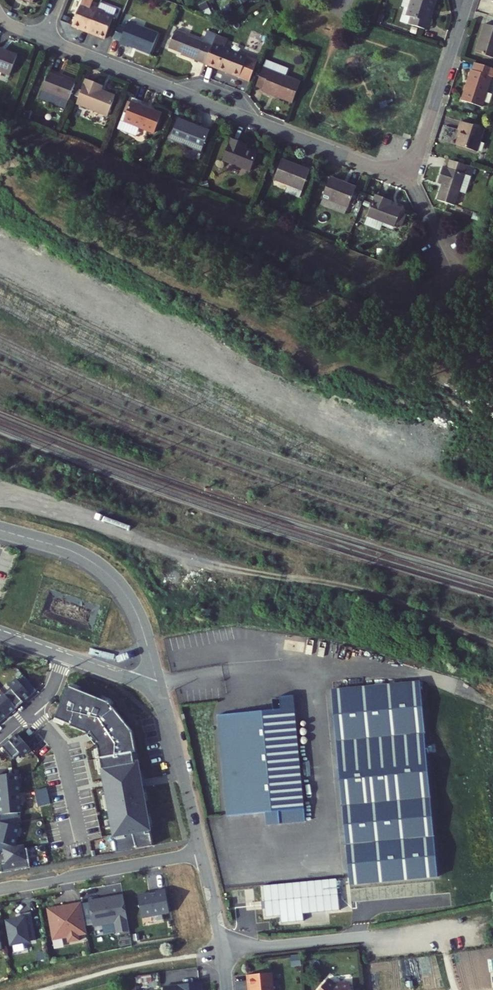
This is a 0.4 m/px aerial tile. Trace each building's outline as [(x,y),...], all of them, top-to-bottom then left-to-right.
[(72,25),(89,31),(98,8),(91,5),(93,0),(82,0),(72,25)] [(438,0),(437,0),(412,0),(407,16),(411,18),(409,25),(425,30),(431,10),(434,11),(438,0)] [(101,1),(98,8),(89,31),(105,38),(117,8),(101,1)] [(427,31),(434,11),(431,10),(425,30),(427,31)] [(129,21),(126,27),(119,24),(114,38),(120,40),(119,43),(126,46),(127,45),(150,54),(159,33),(129,21)] [(485,23),(476,52),(492,58),(492,26),(485,23)] [(186,35),(187,33),(177,29),(169,48),(182,53),(181,54),(206,64),(214,44),(215,42),(205,38),(204,42),(186,35)] [(258,61),(214,44),(206,64),(250,81),(258,61)] [(19,56),(0,48),(0,71),(11,76),(19,56)] [(286,76),(289,69),(267,60),(257,86),(264,89),(263,91),(293,103),(302,82),(286,76)] [(476,62),(473,69),(472,69),(462,100),(482,106),(492,77),(492,68),(476,62)] [(66,109),(76,82),(49,72),(42,90),(58,97),(55,103),(57,106),(66,109)] [(95,87),(96,83),(86,79),(77,103),(108,116),(116,95),(102,90),(95,87)] [(58,97),(42,90),(39,99),(57,106),(55,103),(58,97)] [(155,133),(162,114),(132,102),(125,121),(155,133)] [(202,152),(210,131),(178,119),(170,139),(202,152)] [(477,152),(484,129),(462,121),(459,130),(462,131),(458,145),(477,152)] [(242,147),(244,142),(232,137),(224,159),(252,170),(259,153),(247,149),(242,147)] [(474,167),(451,159),(448,167),(443,166),(440,177),(444,178),(437,199),(454,205),(459,190),(466,193),(474,167)] [(311,171),(282,160),(274,180),(288,186),(286,193),(299,198),(311,171)] [(349,207),(357,186),(332,176),(324,197),(349,207)] [(385,203),(387,198),(377,195),(368,216),(395,227),(402,210),(391,205),(385,203)] [(5,692),(16,705),(37,688),(25,675),(20,679),(17,677),(9,684),(12,687),(5,692)] [(118,838),(120,849),(153,843),(145,802),(144,802),(139,775),(140,774),(138,760),(135,761),(133,751),(136,750),(133,729),(109,700),(69,684),(55,716),(71,722),(70,724),(87,730),(89,733),(91,731),(98,740),(96,742),(98,745),(115,839),(118,838)] [(383,689),(382,684),(332,690),(352,886),(440,876),(427,744),(424,696),(392,698),(384,698),(383,689)] [(383,689),(384,698),(392,698),(391,688),(383,689)] [(16,705),(5,692),(0,696),(0,719),(16,705)] [(280,811),(306,809),(293,694),(278,695),(279,699),(269,700),(270,709),(214,713),(227,817),(229,817),(266,813),(267,822),(267,825),(281,823),(280,811)] [(17,731),(2,744),(12,756),(20,750),(22,753),(30,746),(17,731)] [(16,791),(19,791),(18,780),(15,781),(14,771),(0,772),(0,792),(16,791)] [(15,823),(17,824),(18,820),(17,810),(21,810),(20,799),(16,800),(16,791),(0,792),(0,820),(15,823)] [(267,822),(266,813),(229,817),(230,825),(267,822)] [(1,850),(5,850),(11,848),(12,843),(13,844),(16,833),(13,832),(15,823),(0,820),(0,850),(1,850)] [(11,848),(5,850),(6,860),(0,861),(2,870),(30,865),(27,845),(11,848)] [(337,878),(264,884),(266,904),(267,915),(282,914),(282,922),(304,920),(304,913),(340,909),(337,878)] [(169,910),(165,887),(156,889),(156,890),(138,893),(142,915),(169,910)] [(129,929),(123,892),(114,893),(114,895),(88,900),(93,924),(115,920),(117,931),(129,929)] [(86,930),(81,900),(68,902),(68,904),(59,906),(58,905),(47,907),(52,937),(62,936),(62,934),(67,934),(68,940),(79,938),(78,931),(86,930)] [(11,941),(36,937),(31,909),(23,910),(24,915),(7,918),(11,941)] [(248,970),(249,984),(251,984),(252,989),(275,989),(273,968),(248,970)] [(327,973),(315,989),(352,989),(350,977),(335,978),(327,973)] [(164,985),(164,989),(202,989),(201,980),(178,982),(178,984),(164,985)]
